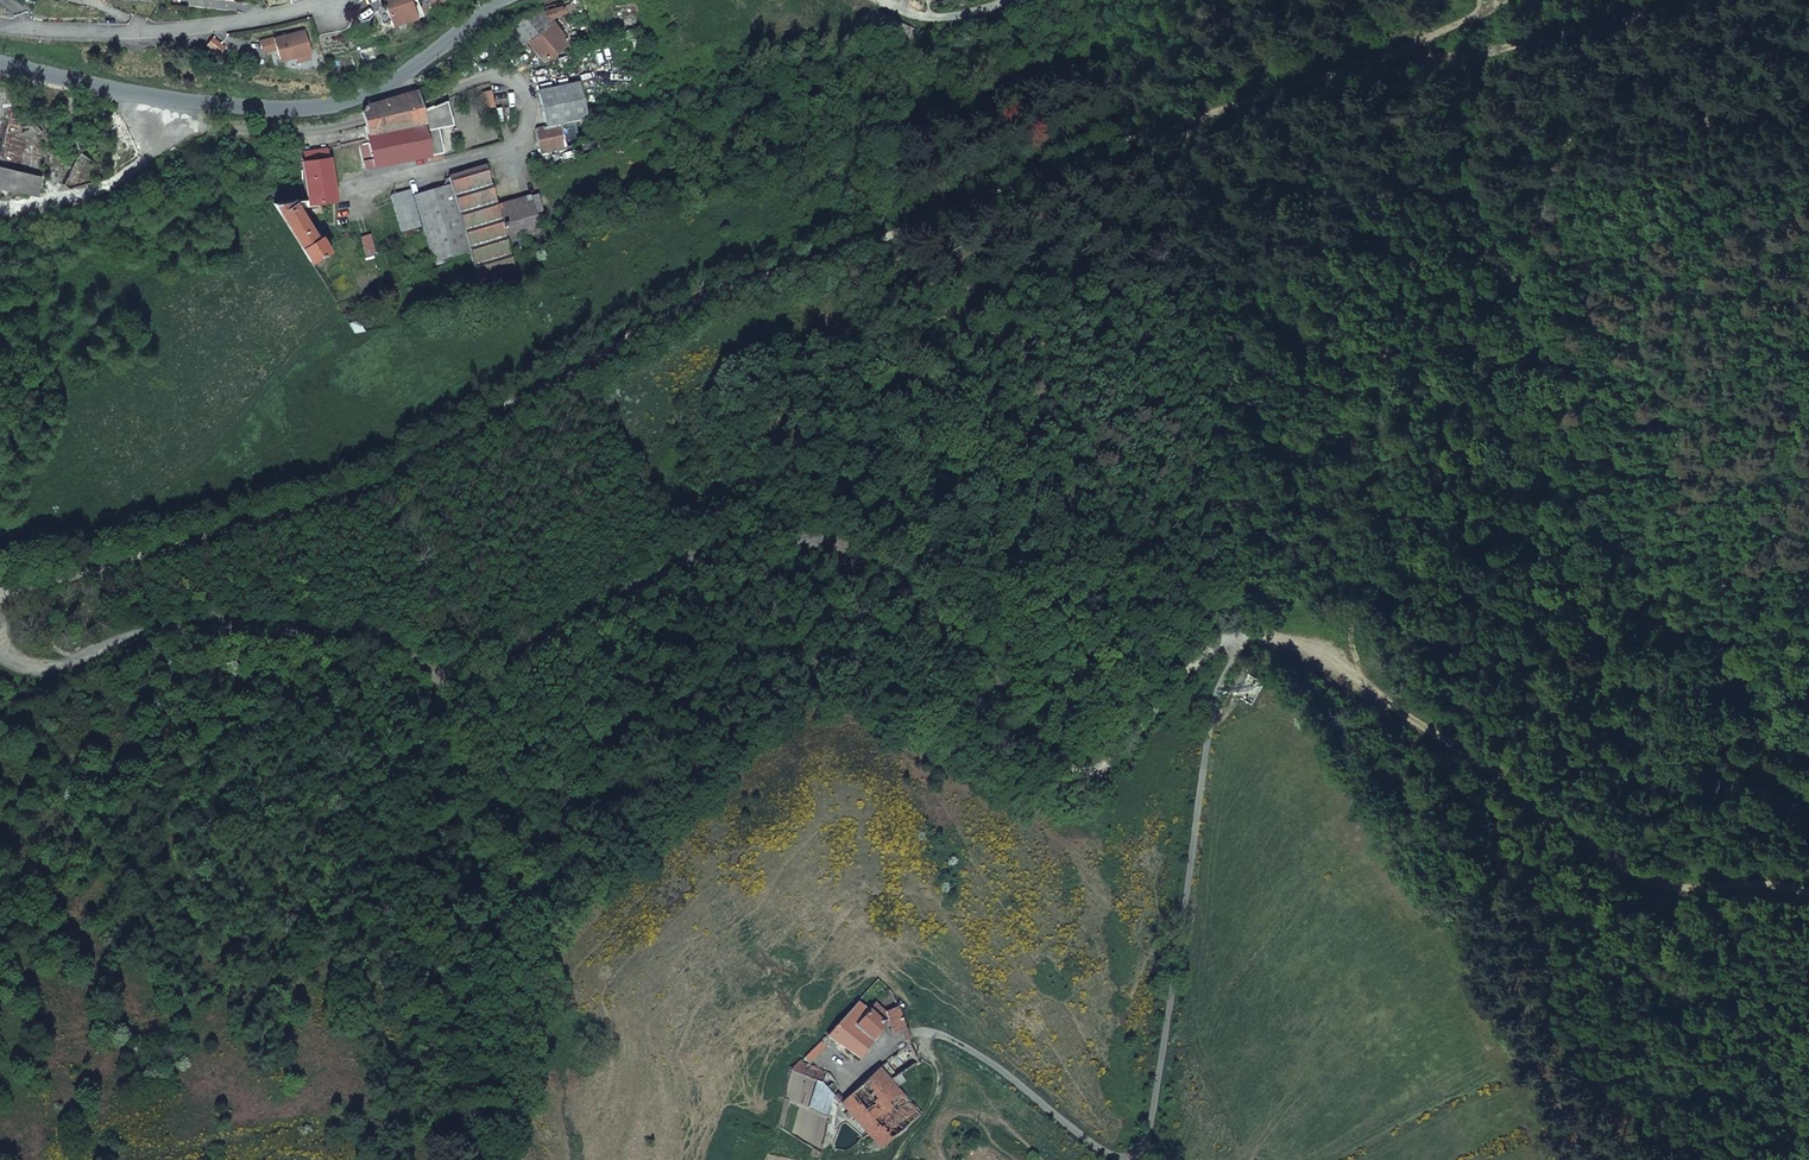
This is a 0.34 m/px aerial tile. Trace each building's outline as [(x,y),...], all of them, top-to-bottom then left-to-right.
[(413,17),(407,0),(389,0),(383,2),(390,25),(413,17)] [(415,0),(407,0),(413,17),(420,15),(415,0)] [(541,9),(503,22),(521,45),(527,41),(541,60),(564,44),(547,21),(563,13),(561,7),(542,13),(541,9)] [(303,31),(273,38),(278,60),(294,56),(308,53),(303,31)] [(308,53),(294,56),(296,63),(310,59),(308,53)] [(421,76),(414,78),(416,85),(423,83),(421,76)] [(578,84),(537,93),(545,128),(574,122),(585,119),(578,84)] [(8,119),(16,90),(0,86),(0,117),(8,119)] [(363,105),(361,110),(362,113),(416,97),(415,94),(415,89),(363,105)] [(73,114),(77,96),(64,92),(63,113),(73,114)] [(487,112),(495,110),(492,96),(484,97),(487,112)] [(362,113),(362,116),(365,127),(419,111),(416,97),(362,113)] [(365,127),(368,139),(362,141),(368,165),(372,165),(373,166),(428,155),(430,161),(442,158),(441,153),(442,153),(436,123),(422,126),(419,111),(365,127)] [(545,128),(536,131),(538,144),(576,136),(574,122),(545,128)] [(72,130),(62,130),(62,144),(75,144),(72,130)] [(581,143),(578,136),(540,144),(542,153),(581,143)] [(365,168),(373,166),(372,165),(368,165),(362,141),(359,141),(365,168)] [(331,187),(326,147),(300,152),(303,182),(305,190),(331,187)] [(34,198),(39,177),(0,167),(0,190),(34,198)] [(516,276),(511,259),(507,243),(496,207),(491,189),(485,169),(448,179),(450,185),(465,236),(470,252),(480,287),(516,276)] [(433,263),(461,255),(456,238),(465,236),(450,185),(446,186),(414,196),(433,263)] [(333,200),(332,188),(305,191),(306,202),(333,200)] [(392,196),(393,202),(412,196),(410,191),(392,196)] [(393,202),(402,232),(421,227),(412,196),(393,202)] [(496,207),(507,243),(540,232),(539,230),(546,227),(538,198),(530,200),(530,198),(496,207)] [(292,202),(274,206),(309,263),(328,251),(319,237),(316,239),(292,202)] [(366,256),(375,253),(369,235),(360,238),(366,256)] [(461,255),(470,252),(465,236),(456,238),(461,255)] [(842,1023),(828,1037),(862,1061),(885,1028),(884,1027),(890,1020),(888,1014),(886,1015),(875,1006),(868,1013),(858,1004),(842,1023)] [(896,1037),(907,1032),(899,1010),(888,1014),(890,1020),(896,1037)] [(883,1147),(920,1116),(890,1083),(918,1065),(910,1042),(841,1103),(883,1147)] [(801,1062),(791,1070),(821,1084),(835,1098),(840,1091),(836,1083),(831,1076),(801,1062)]
